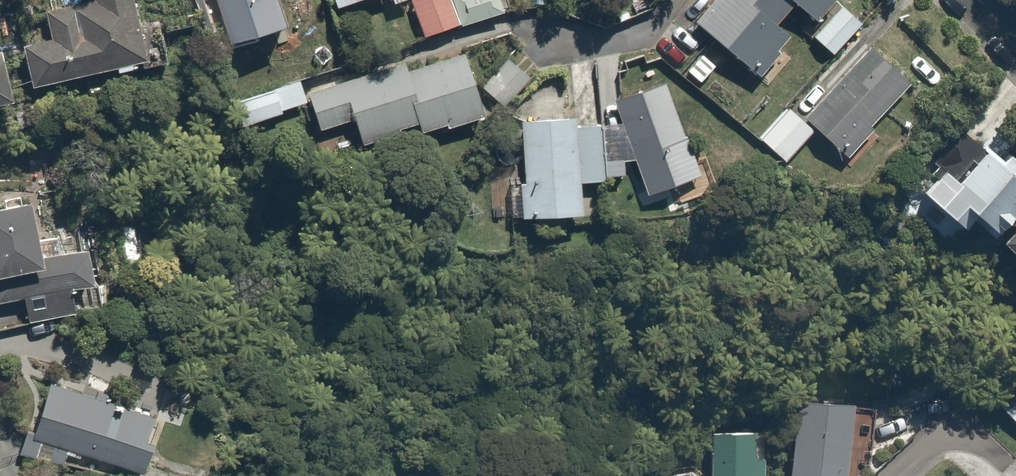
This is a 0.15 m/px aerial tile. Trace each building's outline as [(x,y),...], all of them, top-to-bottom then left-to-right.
[(50,37),(19,45),(29,85),(150,55),(141,19),(137,0),(76,0),(43,8),(50,37)] [(284,23),(289,37),(305,32),(295,0),(286,3),(285,0),(215,0),(227,40),(284,23)] [(419,35),(460,20),(453,0),(406,0),(419,35)] [(785,51),(779,46),(792,32),(779,20),(797,0),(710,0),(692,20),(759,80),(785,51)] [(817,15),(831,0),(800,0),(817,15)] [(845,0),(841,0),(814,33),(838,53),(867,18),(845,0)] [(778,166),(818,127),(846,155),(875,127),(871,123),(914,81),(876,42),(804,112),(793,101),(753,139),(778,166)] [(447,118),(449,124),(485,114),(467,46),(312,89),(322,125),(357,115),(361,130),(352,133),(355,144),(403,130),(402,124),(419,119),(421,126),(447,118)] [(509,49),(480,84),(507,106),(536,71),(509,49)] [(982,147),(959,170),(947,158),(922,185),(961,223),(969,214),(988,232),(1015,203),(1015,137),(1003,151),(990,138),(1015,112),(1015,84),(1005,74),(958,123),(982,147)] [(617,98),(624,117),(603,119),(607,158),(638,159),(650,195),(710,175),(677,78),(617,98)] [(581,191),(581,178),(580,113),(522,114),(523,174),(520,175),(520,212),(565,212),(565,223),(590,223),(589,191),(581,191)] [(24,303),(28,321),(79,312),(74,286),(100,281),(93,239),(46,247),(36,191),(0,197),(0,307),(24,303)] [(1015,250),(1015,217),(1000,235),(1015,250)] [(972,391),(1015,430),(1015,381),(997,363),(972,391)] [(45,414),(38,413),(34,430),(22,427),(15,454),(99,475),(141,475),(147,452),(151,454),(154,442),(158,444),(168,407),(54,378),(45,414)] [(872,402),(855,400),(857,385),(799,380),(790,475),(866,475),(872,402)] [(714,418),(713,475),(759,475),(759,418),(714,418)]
